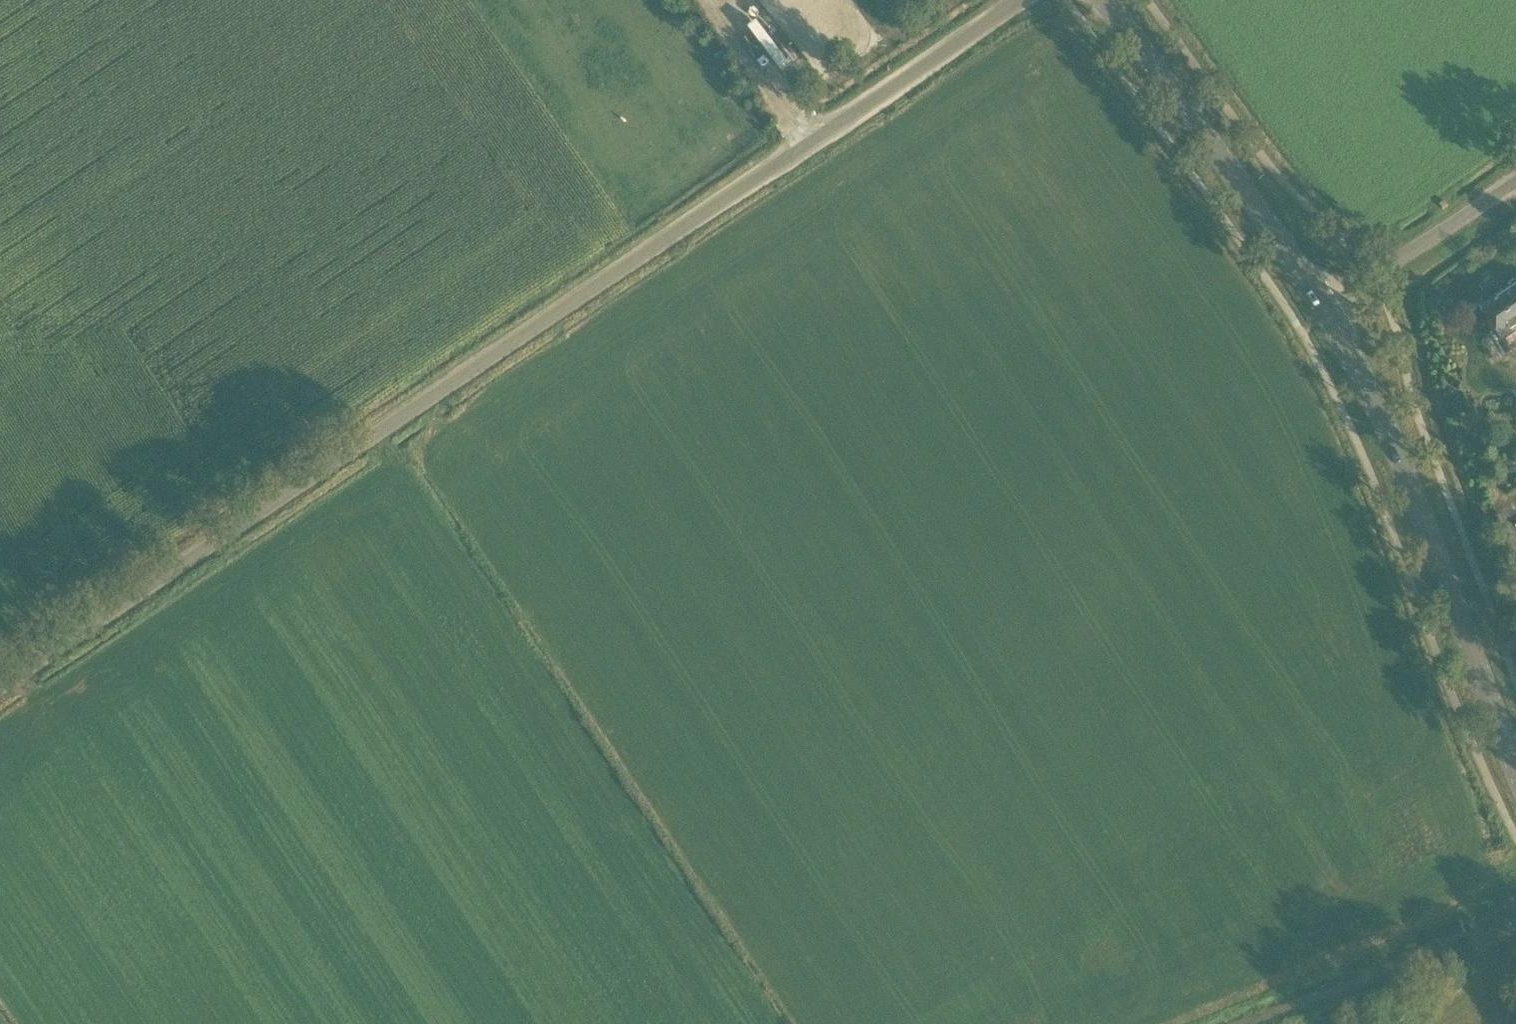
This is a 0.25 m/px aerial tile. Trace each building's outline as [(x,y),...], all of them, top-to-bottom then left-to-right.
[(1515,332),(1515,286),(1499,298),(1501,301),(1483,313),(1496,333),(1488,338),(1487,343),(1494,353),(1505,355),(1515,348),(1515,334),(1515,332)]
